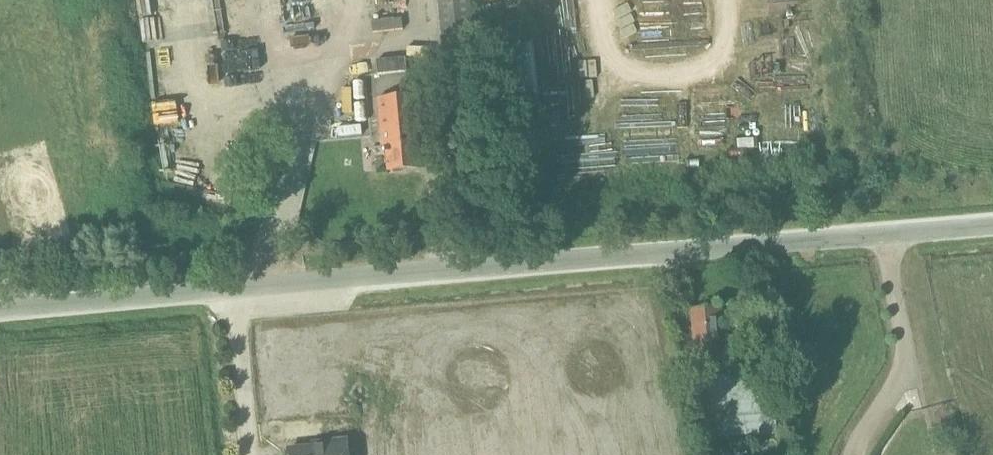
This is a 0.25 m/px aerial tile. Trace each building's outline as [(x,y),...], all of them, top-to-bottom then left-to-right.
[(438,10),(442,10),(446,54),(480,50),(475,0),(437,0),(438,10)] [(422,142),(418,95),(378,99),(382,146),(386,146),(389,171),(393,171),(393,174),(405,173),(405,170),(421,168),(419,143),(422,142)] [(697,309),(698,326),(694,326),(697,356),(723,354),(721,326),(724,326),(723,309),(720,309),(719,307),(697,309)] [(769,348),(756,349),(756,360),(769,359),(769,348)] [(772,372),(702,378),(704,399),(715,440),(777,435),(772,372)] [(348,444),(290,450),(290,454),(349,454),(348,444)]
